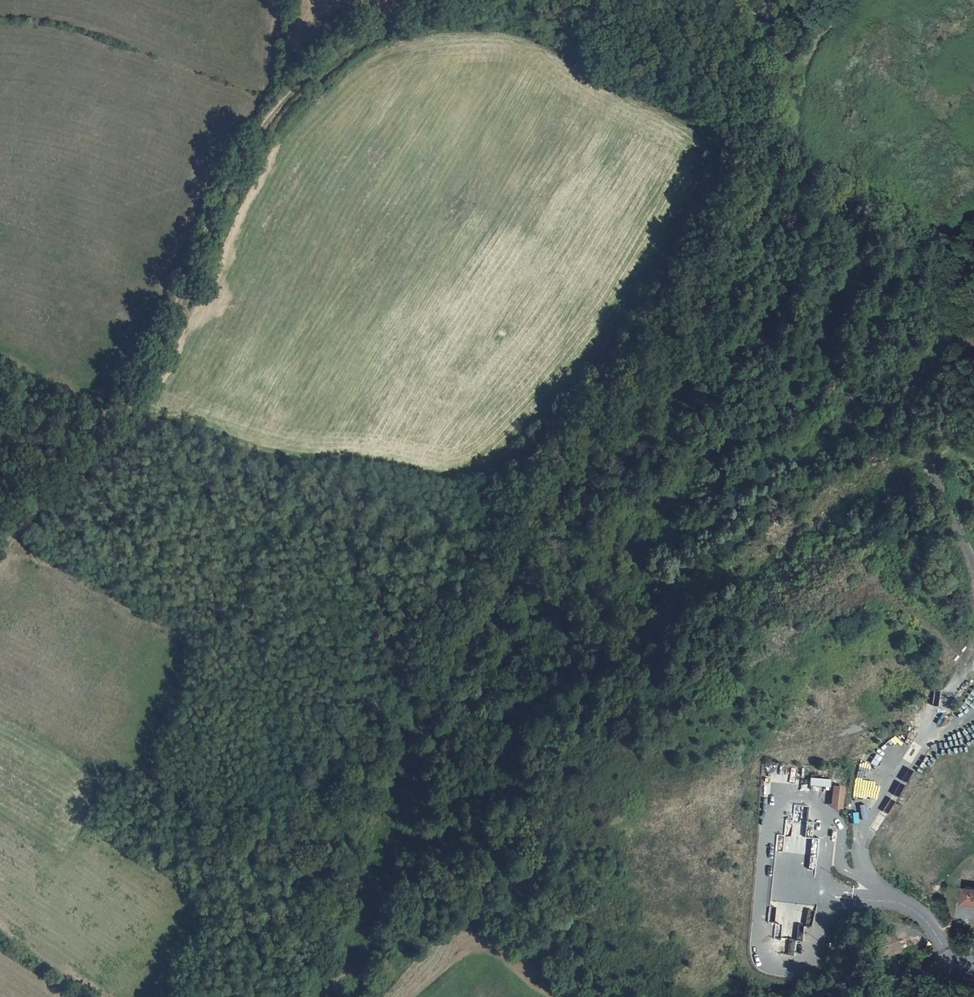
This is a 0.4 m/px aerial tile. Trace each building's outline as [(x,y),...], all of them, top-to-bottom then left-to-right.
[(814,772),(813,780),(834,783),(835,775),(814,772)] [(847,784),(840,783),(838,801),(845,802),(847,784)] [(973,900),(973,885),(968,884),(966,899),(973,900)] [(777,937),(799,939),(800,924),(806,925),(808,905),(776,902),(776,908),(780,909),(777,937)] [(896,927),(877,934),(885,953),(903,946),(896,927)]
